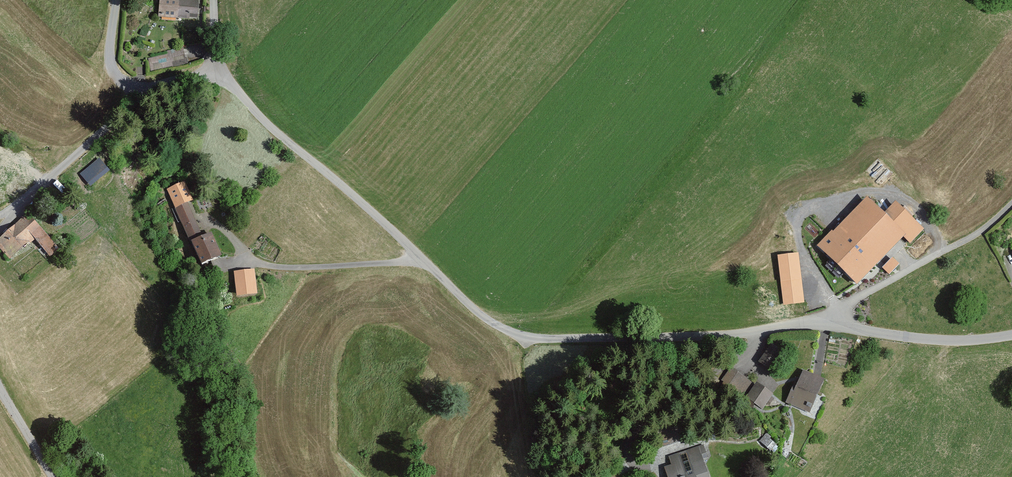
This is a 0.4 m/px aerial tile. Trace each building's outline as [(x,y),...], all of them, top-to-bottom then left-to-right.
[(159,19),(196,20),(197,0),(159,0),(159,19)] [(81,172),(90,182),(108,165),(99,155),(81,172)] [(194,201),(180,186),(167,192),(175,209),(173,210),(188,242),(201,237),(186,205),(194,201)] [(925,230),(896,203),(886,214),(868,198),(834,234),(832,232),(817,248),(841,271),(833,280),(847,293),(855,284),(859,287),(904,238),(911,245),(925,230)] [(29,215),(0,239),(0,251),(9,262),(36,241),(51,259),(60,251),(29,215)] [(221,258),(211,236),(191,245),(201,267),(221,258)] [(799,283),(797,257),(779,258),(782,294),(786,294),(787,308),(807,307),(805,282),(799,283)] [(900,266),(892,259),(882,270),(890,277),(900,266)] [(254,273),(235,274),(237,296),(256,294),(254,273)] [(777,308),(775,300),(763,302),(765,310),(777,308)] [(784,354),(772,345),(759,364),(771,373),(784,354)] [(751,385),(729,370),(720,384),(742,398),(751,385)] [(827,381),(803,371),(798,385),(795,384),(787,404),(813,415),(827,381)] [(774,396),(757,385),(747,400),(764,411),(774,396)] [(779,443),(768,434),(760,443),(772,452),(779,443)] [(705,460),(708,459),(704,446),(668,458),(671,467),(664,469),(667,476),(711,476),(705,460)]
